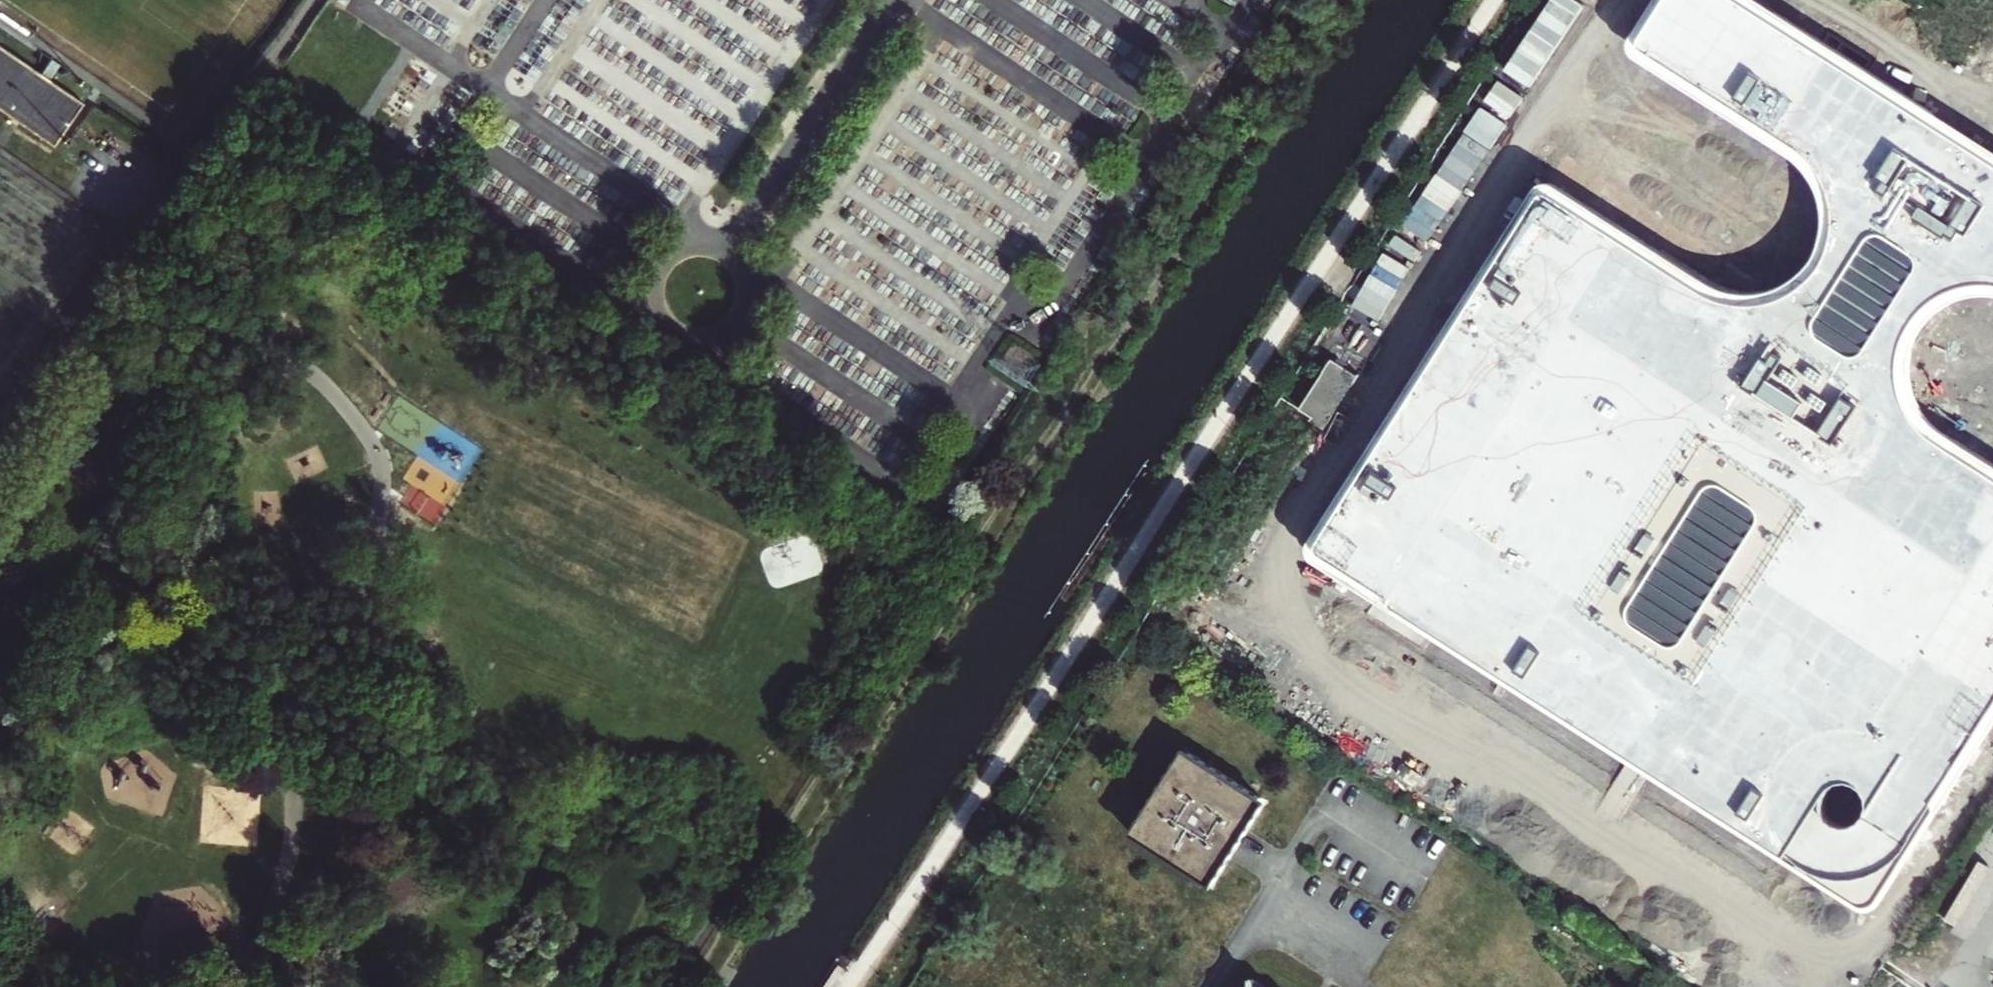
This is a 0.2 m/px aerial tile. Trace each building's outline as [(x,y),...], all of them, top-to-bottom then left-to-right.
[(1788,155),(1796,161),(1803,168),(1809,175),(1814,183),(1818,192),(1821,201),(1823,211),(1823,221),(1822,230),(1820,240),(1817,249),(1812,258),(1807,265),(1800,273),(1792,279),(1784,284),(1775,288),(1766,291),(1757,293),(1747,293),(1737,292),(1728,290),(1719,287),(1710,283),(1542,177),(1302,558),(1864,911),(1992,710),(1992,463),(1951,436),(1942,430),(1935,423),(1928,415),(1922,406),(1918,396),(1915,386),(1914,375),(1914,365),(1916,354),(1919,344),(1924,335),(1929,326),(1937,318),(1945,311),(1954,306),(1964,301),(1974,299),(1984,297),(1992,297),(1992,149),(1756,0),(1648,0),(1617,50),(1788,155)] [(45,155),(75,111),(0,60),(0,125),(45,155)] [(1299,416),(1363,455),(1396,402),(1332,362),(1299,416)] [(1130,834),(1133,842),(1205,887),(1213,886),(1261,810),(1259,802),(1188,757),(1178,758),(1130,834)]
